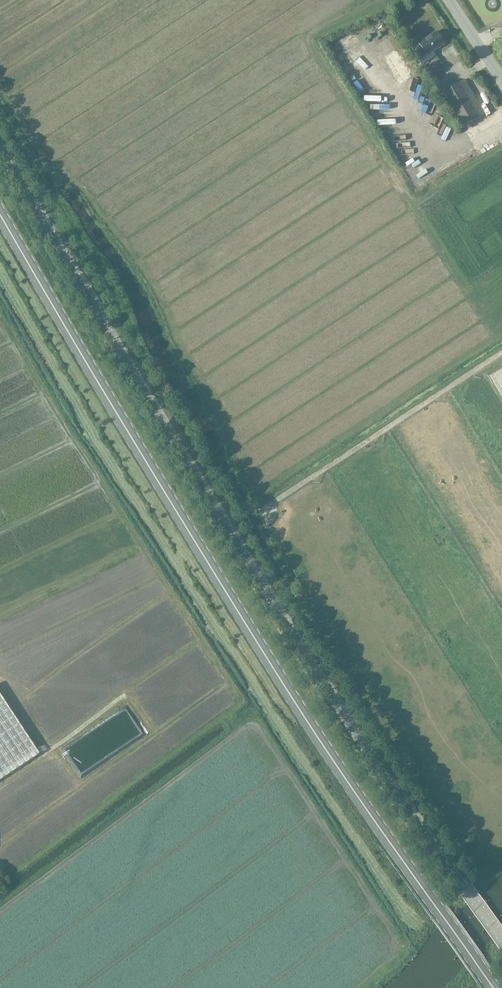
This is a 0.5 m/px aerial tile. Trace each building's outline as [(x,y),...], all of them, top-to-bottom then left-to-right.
[(418,60),(444,45),(436,32),(425,38),(422,33),(411,39),(415,45),(411,47),(418,60)] [(388,61),(400,82),(410,75),(398,55),(388,61)] [(462,127),(484,114),(464,80),(441,92),(462,127)] [(39,753),(0,694),(0,779),(39,753)]
